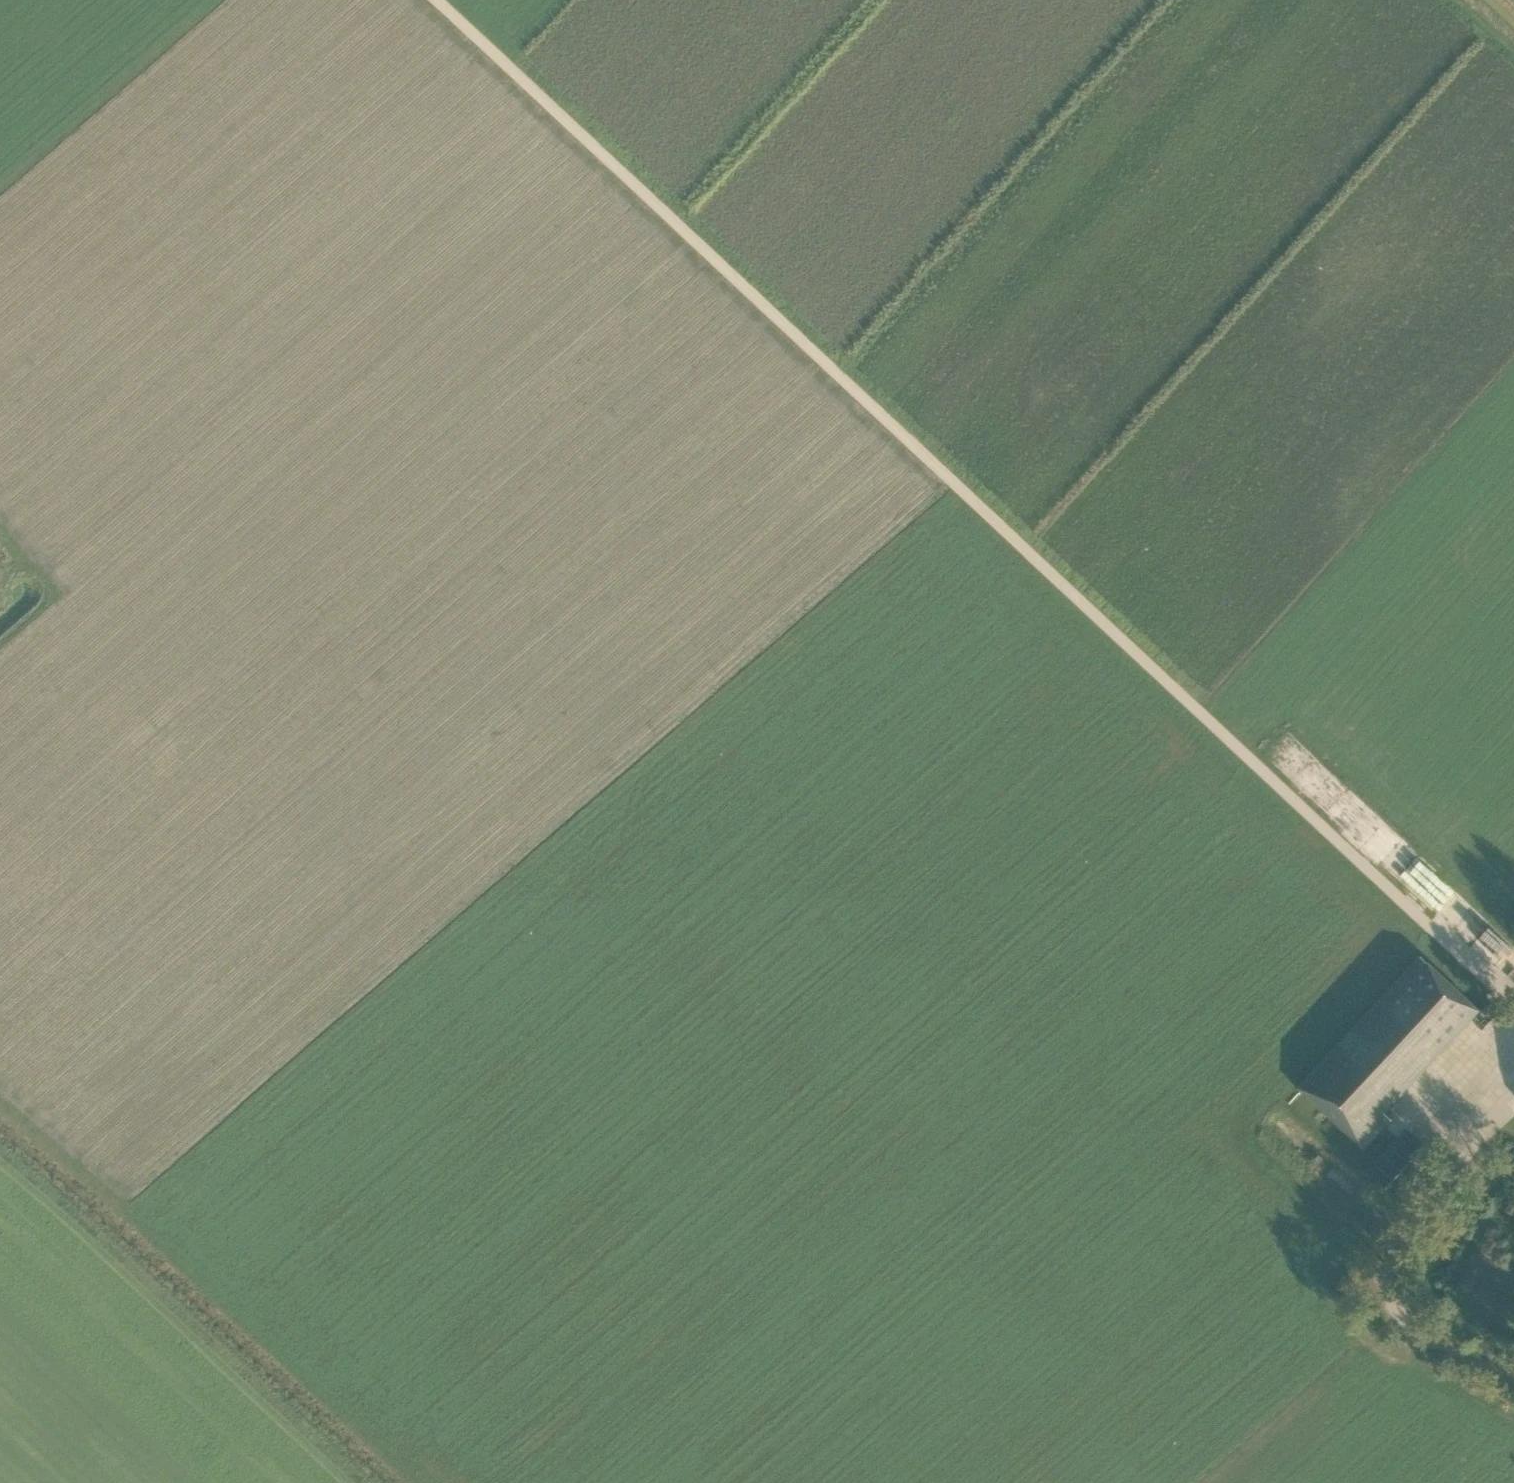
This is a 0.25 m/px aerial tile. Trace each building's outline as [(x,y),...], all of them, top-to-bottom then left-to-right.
[(1420,957),(1296,1090),(1363,1152),(1391,1121),(1384,1114),(1479,1011),(1420,957)]
